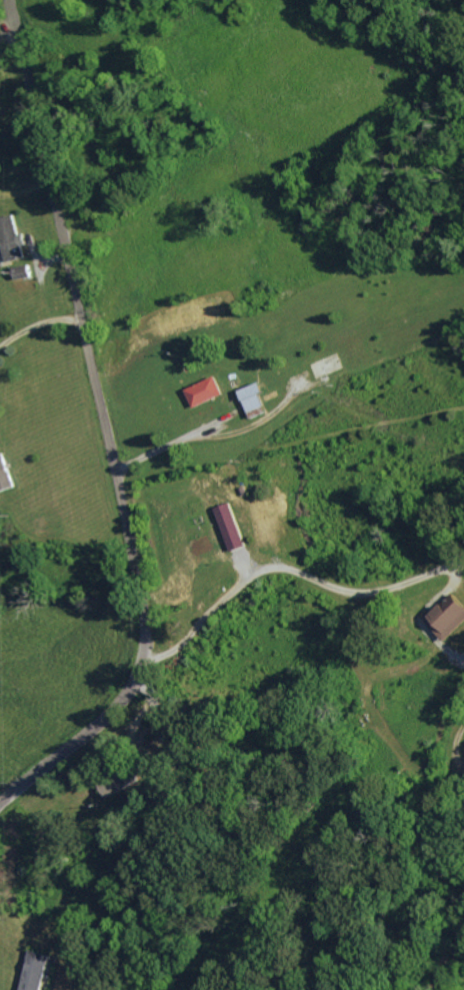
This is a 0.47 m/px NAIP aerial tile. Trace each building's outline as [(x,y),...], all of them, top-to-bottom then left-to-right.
[(8,261),(27,258),(24,245),(28,244),(26,233),(21,234),(17,215),(0,218),(0,222),(8,261)] [(227,394),(219,376),(188,390),(197,408),(227,394)] [(270,412),(264,394),(269,393),(265,382),(244,390),(254,418),(270,412)] [(18,487),(6,453),(0,455),(0,490),(1,493),(18,487)] [(234,552),(250,546),(234,503),(219,509),(234,552)] [(459,593),(428,621),(447,642),(463,627),(463,599),(459,593)] [(108,797),(143,778),(136,765),(101,784),(108,797)] [(35,948),(24,989),(47,989),(56,954),(35,948)]
